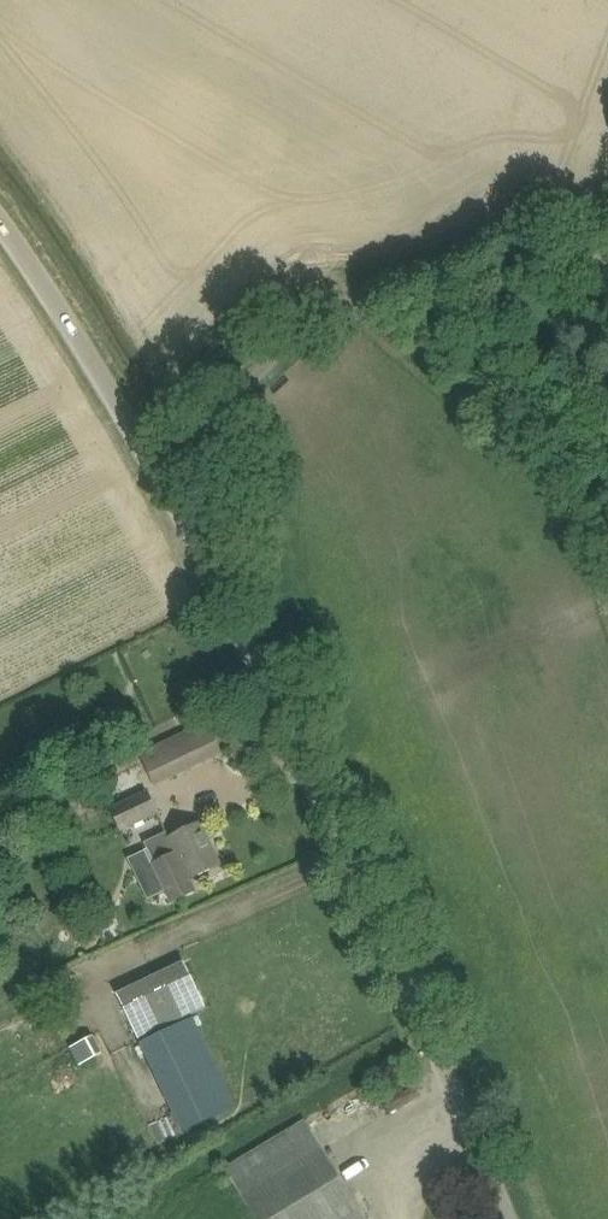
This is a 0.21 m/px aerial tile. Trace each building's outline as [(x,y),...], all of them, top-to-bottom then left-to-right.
[(154,781),(198,760),(219,749),(207,723),(141,755),(154,781)] [(111,809),(121,830),(159,812),(149,791),(111,809)] [(221,865),(201,823),(169,838),(166,832),(145,842),(154,861),(152,862),(172,903),(197,891),(192,879),(221,865)] [(116,992),(138,1039),(206,1007),(184,961),(116,992)] [(141,1044),(183,1134),(235,1109),(193,1019),(141,1044)] [(226,1169),(257,1218),(366,1218),(306,1120),(226,1169)]
